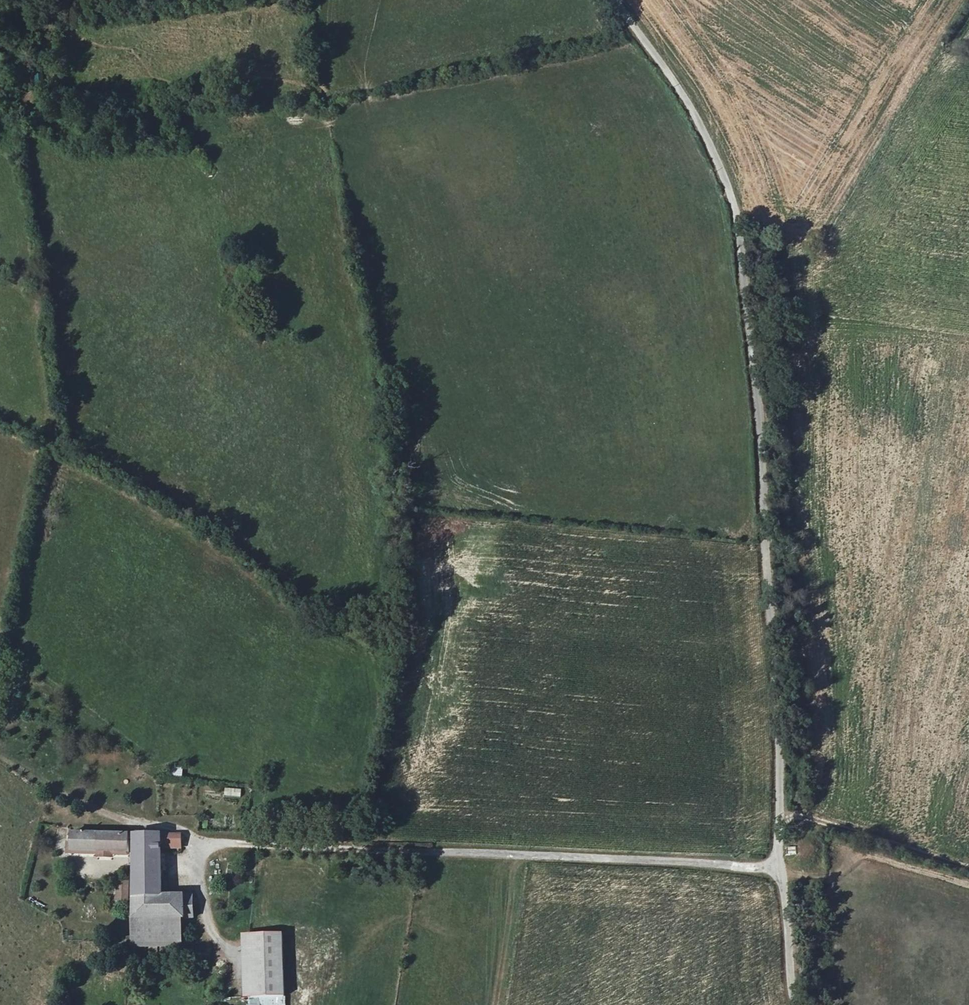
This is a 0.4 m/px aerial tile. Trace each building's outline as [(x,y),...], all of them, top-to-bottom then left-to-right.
[(170,775),(182,776),(183,767),(171,765),(170,775)] [(241,797),(241,789),(224,788),(224,797),(241,797)] [(129,836),(73,833),(73,851),(129,854),(129,836)] [(133,919),(181,919),(193,919),(193,896),(162,895),(161,845),(181,845),(182,836),(134,836),(133,919)] [(131,883),(120,882),(119,901),(129,902),(131,883)] [(181,945),(181,919),(133,919),(134,945),(181,945)] [(283,932),(243,932),(243,993),(283,993),(283,932)]
